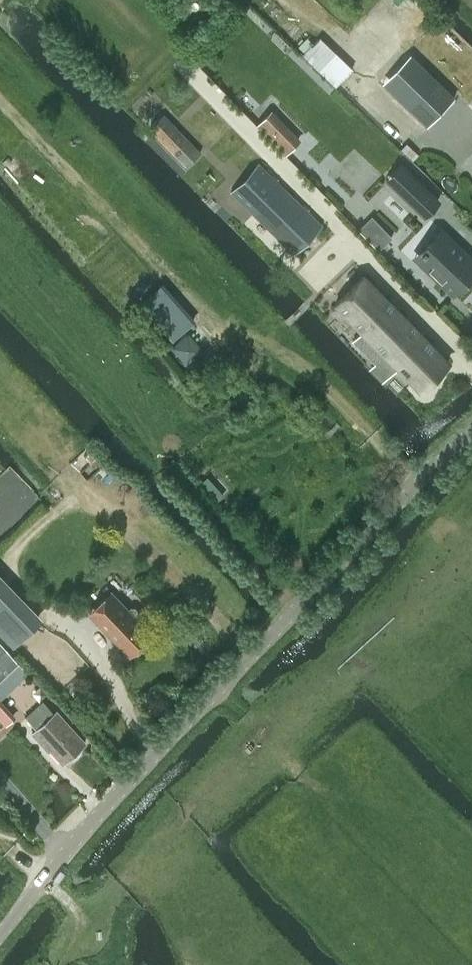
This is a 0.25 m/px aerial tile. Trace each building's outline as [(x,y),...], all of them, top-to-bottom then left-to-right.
[(149,127),(186,166),(201,152),(163,113),(149,127)] [(269,113),(257,124),(286,154),(298,142),(269,113)] [(296,252),(321,225),(257,163),(233,191),(296,252)] [(441,200),(412,172),(395,190),(424,218),(441,200)] [(452,297),(471,277),(471,266),(467,261),(471,257),(471,255),(441,225),(419,247),(425,253),(417,262),(452,297)] [(364,275),(336,303),(371,339),(385,353),(383,355),(369,368),(382,382),(384,379),(398,366),(419,388),(448,361),(364,275)] [(12,646),(35,624),(0,587),(0,633),(12,646)] [(110,591),(89,612),(130,654),(151,633),(138,620),(141,618),(141,614),(135,607),(131,607),(128,610),(110,591)] [(0,699),(29,673),(0,642),(0,699)] [(4,725),(15,717),(0,699),(0,721),(4,725)] [(28,714),(25,716),(37,729),(33,732),(60,763),(65,759),(70,760),(75,755),(74,750),(84,741),(56,711),(55,713),(43,700),(28,714)]
